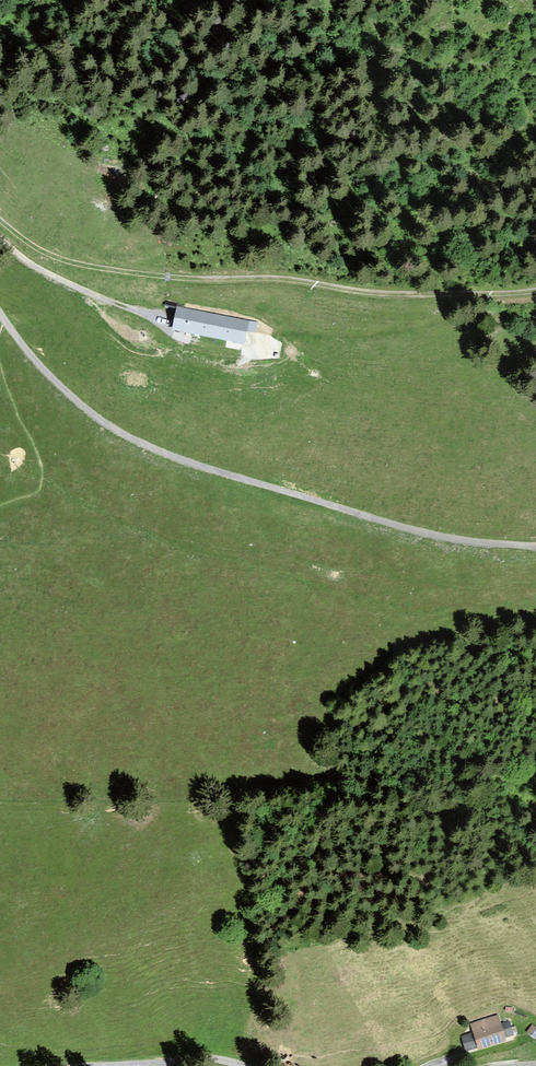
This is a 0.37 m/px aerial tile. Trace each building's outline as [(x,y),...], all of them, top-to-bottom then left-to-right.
[(250,322),(176,311),(172,333),(247,344),(250,322)] [(475,1032),(463,1036),(469,1053),(515,1037),(510,1022),(504,1024),(501,1014),(472,1024),(475,1032)]
